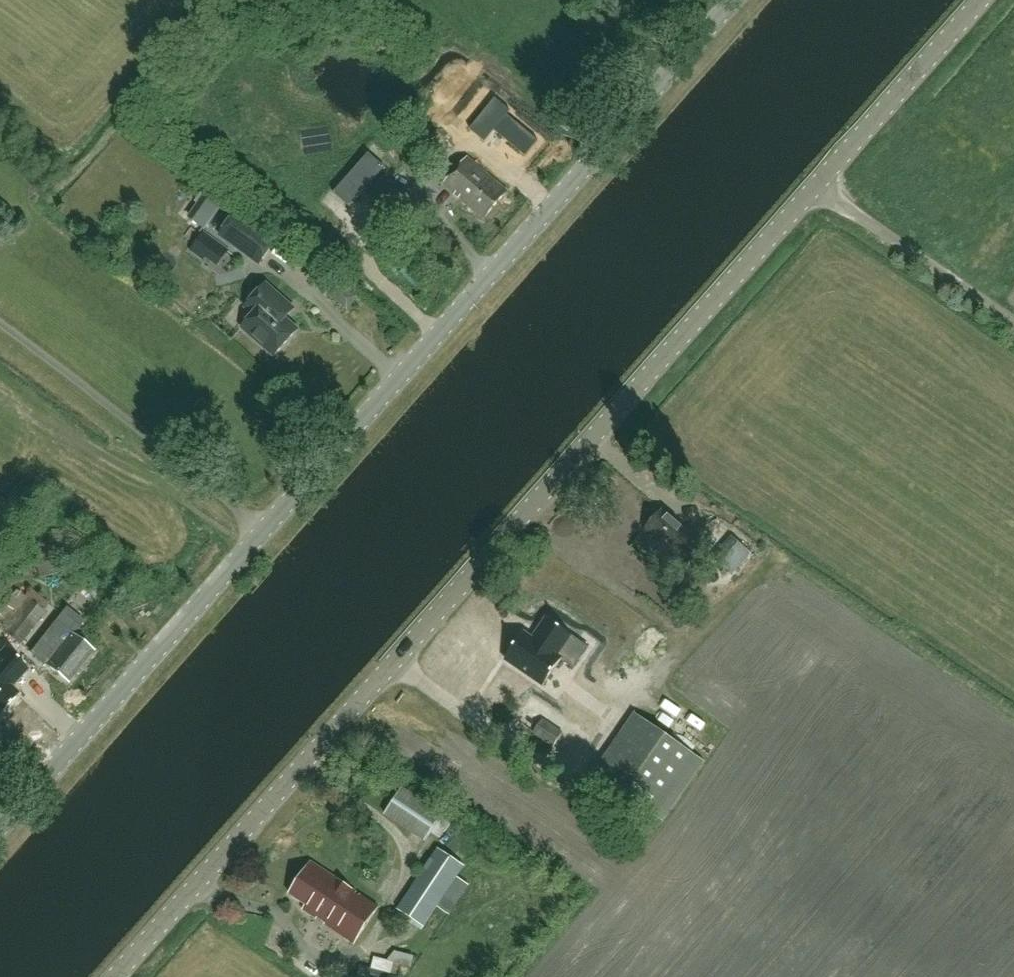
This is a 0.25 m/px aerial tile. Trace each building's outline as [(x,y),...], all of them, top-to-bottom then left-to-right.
[(468,121),(485,135),(503,113),(525,131),(535,119),(512,101),(514,99),(498,85),(468,121)] [(382,168),(365,153),(331,194),(348,208),(382,168)] [(484,219),(508,192),(468,157),(444,185),(484,219)] [(373,198),(406,225),(420,208),(386,181),(373,198)] [(237,214),(221,235),(260,263),(275,242),(237,214)] [(285,319),(288,316),(294,309),(266,284),(245,308),(253,315),(242,328),(274,356),(297,330),(285,319)] [(695,554),(704,544),(688,530),(686,531),(662,510),(645,529),(670,551),(679,541),(695,554)] [(50,537),(32,541),(38,565),(56,560),(50,537)] [(749,553),(731,538),(713,559),(730,575),(749,553)] [(22,645),(46,613),(28,599),(3,630),(22,645)] [(524,634),(506,660),(544,686),(562,660),(558,657),(572,637),(547,619),(537,634),(539,635),(534,641),(524,634)] [(72,679),(98,650),(80,634),(54,663),(72,679)] [(18,695),(9,687),(14,681),(15,682),(27,669),(6,650),(0,656),(0,715),(18,695)] [(663,822),(705,762),(636,714),(594,774),(663,822)] [(555,747),(564,733),(544,720),(535,733),(555,747)] [(386,813),(426,841),(443,815),(403,788),(386,813)] [(399,909),(425,926),(438,906),(448,912),(462,891),(452,885),(465,866),(439,848),(399,909)] [(355,943),(379,906),(311,861),(290,893),(306,904),(303,909),(355,943)] [(391,968),(393,956),(374,953),(372,965),(391,968)]
